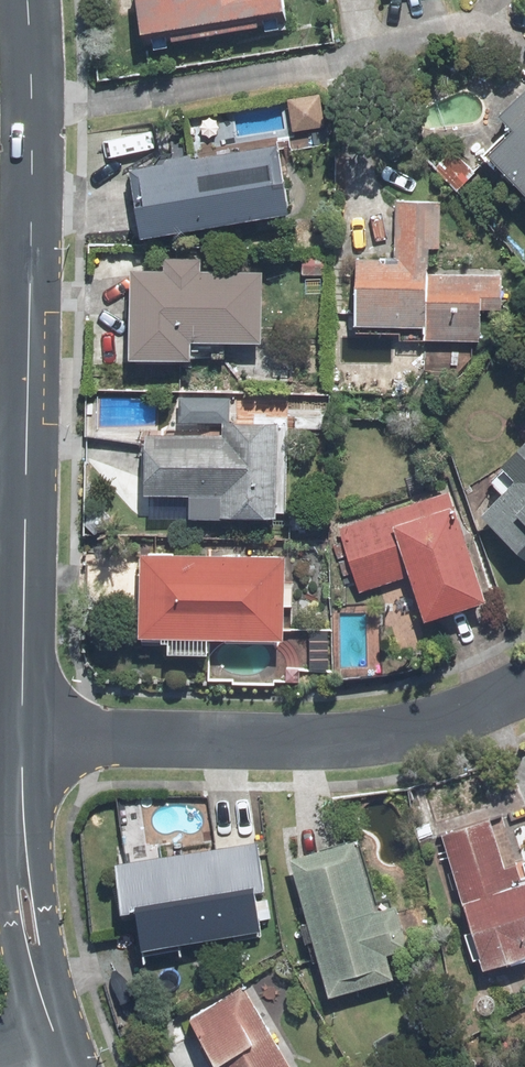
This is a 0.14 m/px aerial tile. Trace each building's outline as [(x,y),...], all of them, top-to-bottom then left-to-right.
[(143,48),(283,25),(278,0),(135,0),(143,48)] [(486,167),(524,208),(524,103),(498,129),(512,143),(486,167)] [(290,215),(280,160),(130,188),(140,243),(290,215)] [(391,261),(360,260),(359,335),(496,337),(497,285),(437,284),(438,210),(392,210),(391,261)] [(257,284),(129,282),(128,366),(177,366),(177,346),(256,347),(257,284)] [(269,522),(272,427),(223,426),(222,447),(142,445),(140,492),(187,493),(186,519),(269,522)] [(480,510),(524,553),(524,464),(480,510)] [(448,502),(340,534),(357,592),(404,578),(419,628),(479,610),(448,502)] [(277,565),(144,560),(141,643),(274,647),(277,565)] [(441,839),(476,971),(516,961),(512,945),(524,941),(524,874),(524,870),(494,879),(480,829),(441,839)] [(340,847),(284,863),(321,997),(378,981),(371,956),(385,952),(375,916),(360,920),(340,847)] [(251,853),(122,873),(134,955),(264,935),(251,853)] [(183,1027),(205,1066),(280,1066),(242,996),(183,1027)]
